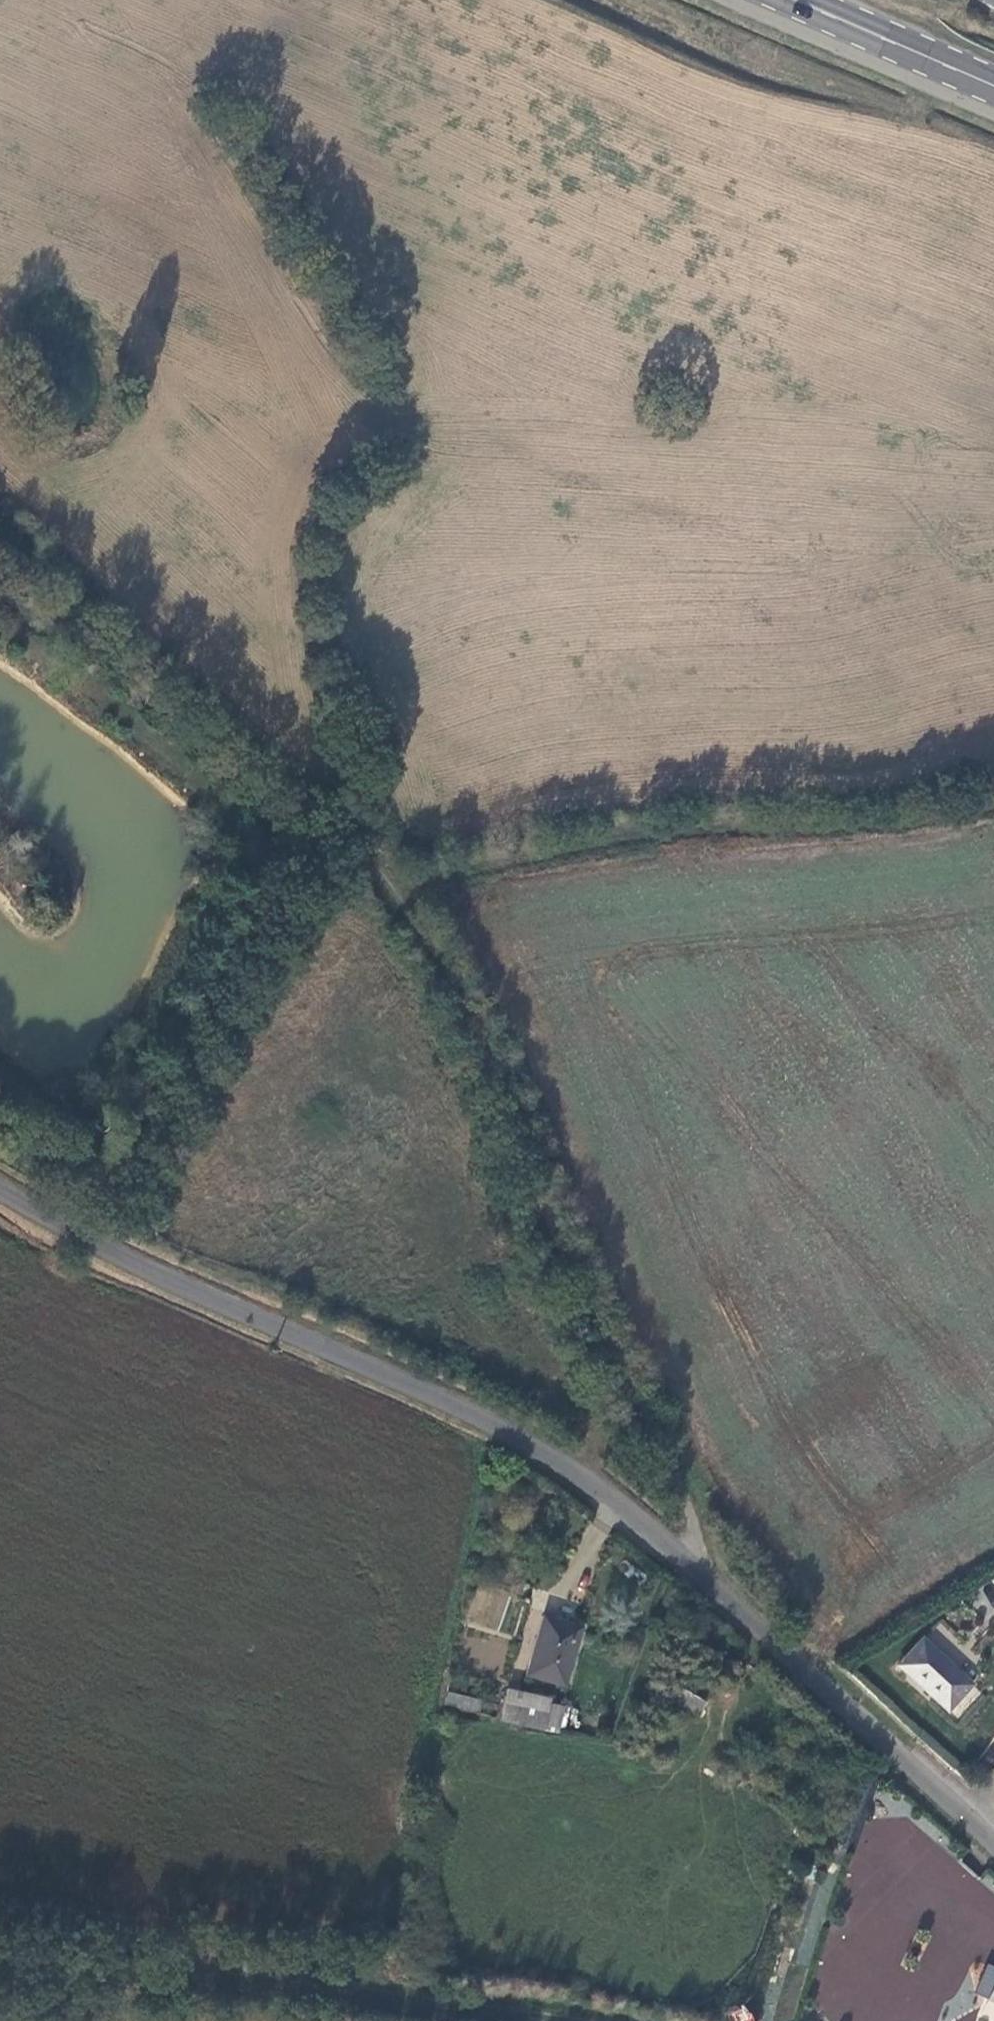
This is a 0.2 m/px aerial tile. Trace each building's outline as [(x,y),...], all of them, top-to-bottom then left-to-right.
[(576,1619),(539,1608),(520,1669),(557,1680),(576,1619)] [(968,1683),(918,1637),(893,1665),(943,1711),(968,1683)] [(701,1696),(675,1683),(668,1698),(693,1711),(701,1696)] [(505,1684),(498,1716),(540,1726),(547,1693),(505,1684)] [(480,1698),(446,1691),(443,1703),(477,1711),(480,1698)] [(985,1994),(993,1999),(993,1975),(985,1994)]
